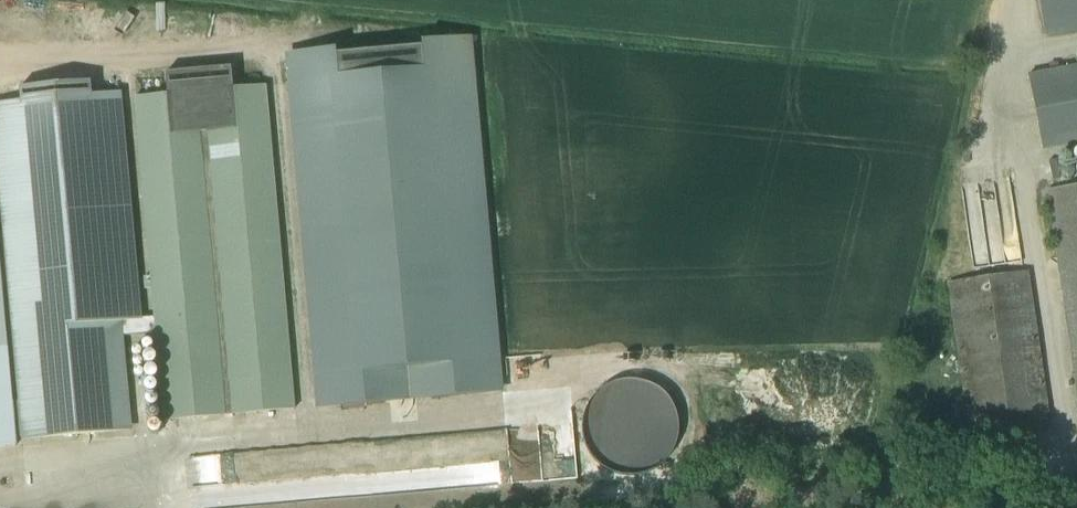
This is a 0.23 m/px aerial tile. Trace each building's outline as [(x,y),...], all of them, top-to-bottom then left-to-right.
[(1045,36),(1076,30),(1076,0),(1037,0),(1045,36)] [(502,387),(471,43),(284,59),(315,403),(502,387)] [(166,94),(134,97),(150,276),(143,277),(144,289),(151,289),(153,318),(155,333),(163,421),(293,410),(264,86),(232,88),(230,67),(164,73),(166,94)] [(1027,78),(1041,150),(1076,143),(1076,68),(1027,78)] [(0,110),(0,211),(20,434),(130,425),(122,336),(155,333),(153,318),(140,319),(120,99),(90,102),(88,82),(18,88),(20,108),(0,110)] [(1076,390),(1076,189),(1049,193),(1076,390)] [(948,283),(971,440),(1048,429),(1026,272),(948,283)] [(0,285),(0,448),(14,446),(0,285)] [(348,491),(430,490),(430,462),(506,461),(506,437),(365,439),(365,471),(347,472),(348,491)]
